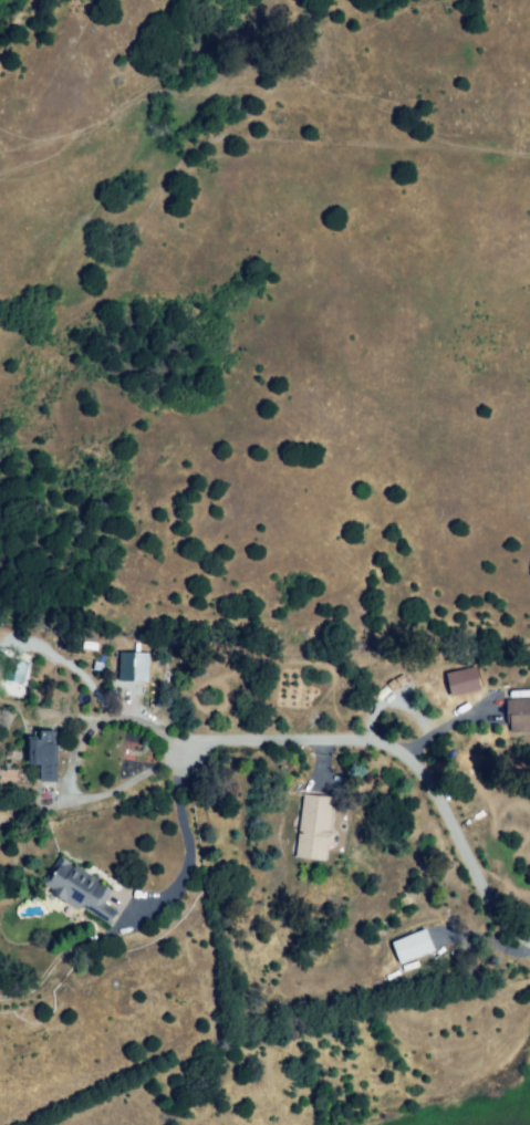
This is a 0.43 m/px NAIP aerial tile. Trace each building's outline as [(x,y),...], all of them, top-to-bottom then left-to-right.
[(118,680),(147,681),(148,652),(118,651),(118,680)] [(1,679),(21,683),(26,662),(6,657),(1,679)] [(449,696),(479,689),(474,666),(444,672),(449,696)] [(515,701),(529,703),(529,733),(510,730),(515,701)] [(56,730),(58,784),(39,784),(38,769),(29,769),(29,742),(39,742),(39,730),(56,730)] [(18,782),(18,768),(0,769),(0,782),(18,782)] [(331,798),(322,863),(291,858),(301,793),(331,798)] [(44,888),(64,864),(104,896),(85,920),(44,888)] [(398,964),(433,950),(424,928),(389,941),(398,964)]
